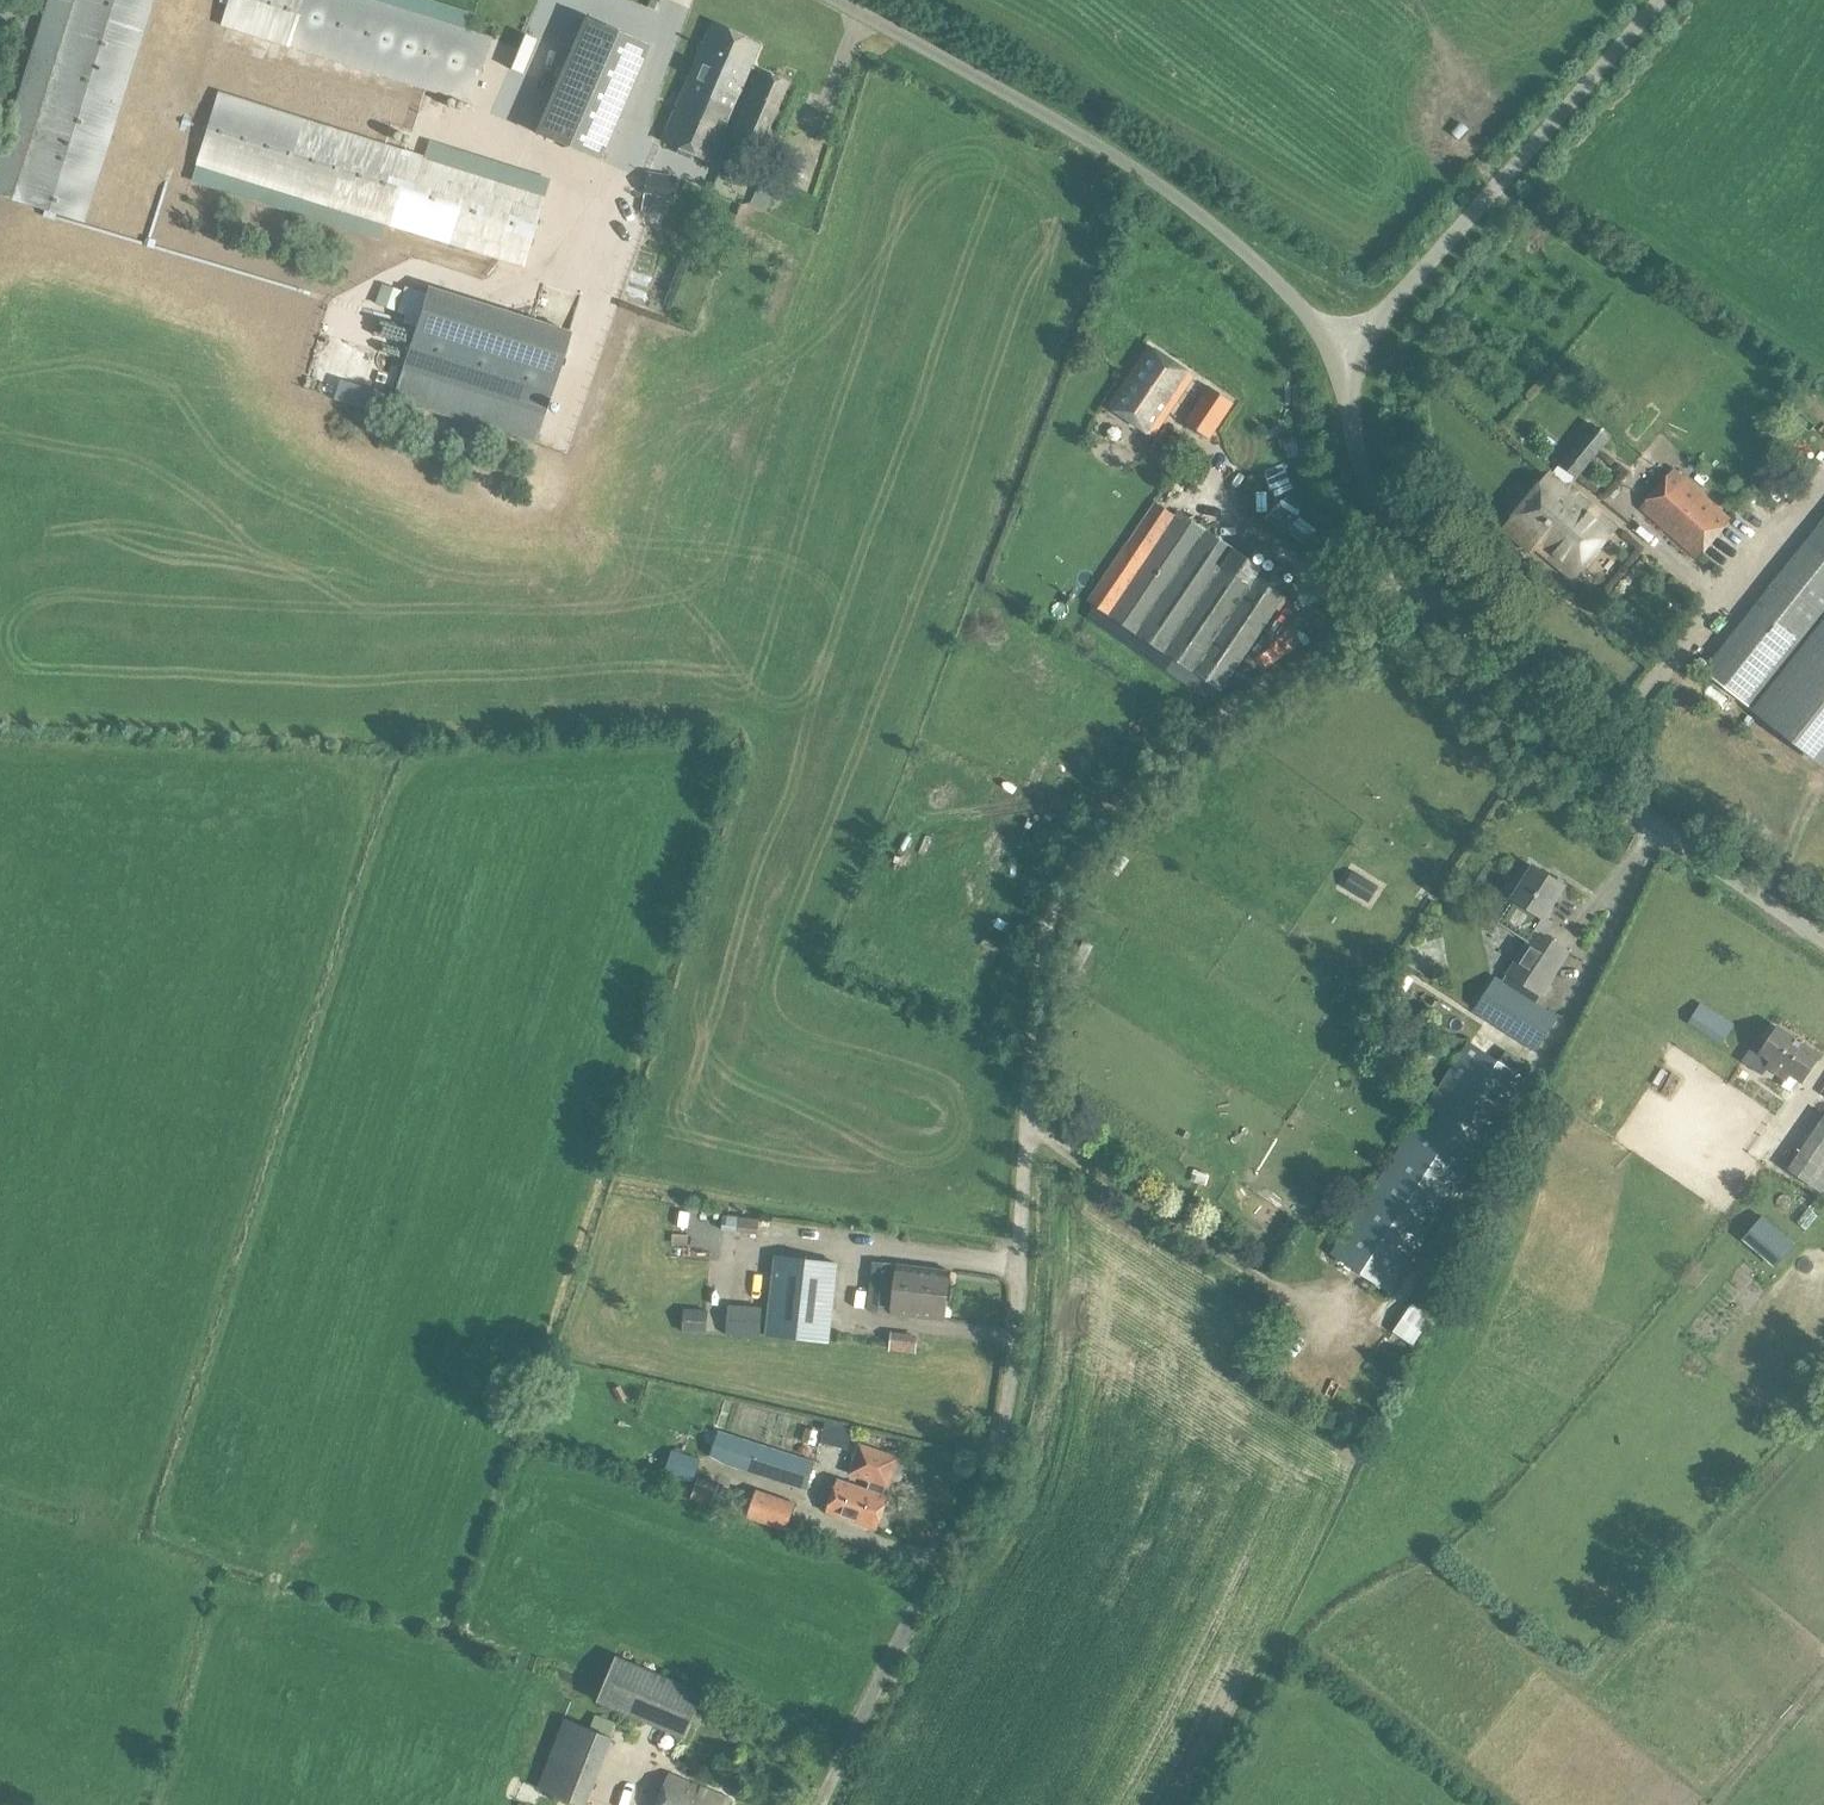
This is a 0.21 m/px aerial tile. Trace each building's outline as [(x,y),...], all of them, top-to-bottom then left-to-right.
[(0,149),(0,198),(85,224),(154,0),(46,0),(0,149)] [(219,26),(470,105),(492,38),(471,31),(475,16),(424,0),(228,0),(219,26)] [(657,2),(653,0),(651,0),(647,8),(654,11),(657,2)] [(600,161),(649,47),(583,19),(534,133),(600,161)] [(759,46),(711,25),(661,141),(709,162),(759,46)] [(761,71),(733,135),(760,147),(788,83),(761,71)] [(517,102),(533,100),(530,78),(514,80),(517,102)] [(424,156),(218,92),(190,181),(380,241),(385,225),(522,268),(550,180),(428,142),(424,156)] [(636,203),(664,195),(657,173),(629,182),(636,203)] [(625,291),(654,300),(675,234),(646,225),(625,291)] [(566,310),(571,294),(541,285),(536,300),(566,310)] [(429,286),(392,401),(535,447),(572,332),(429,286)] [(396,315),(397,314),(402,296),(402,295),(381,289),(375,309),(396,315)] [(1154,436),(1194,376),(1151,347),(1110,407),(1154,436)] [(1209,439),(1234,403),(1211,388),(1187,424),(1209,439)] [(1554,473),(1555,473),(1571,487),(1580,476),(1610,439),(1594,424),(1562,463),(1554,473)] [(1726,523),(1732,517),(1675,468),(1640,509),(1697,558),(1706,548),(1707,549),(1728,525),(1726,523)] [(1571,487),(1555,473),(1507,530),(1532,551),(1536,546),(1574,578),(1617,526),(1571,487)] [(1291,588),(1230,546),(1179,512),(1149,556),(1129,542),(1089,602),(1222,691),(1291,588)] [(1823,614),(1823,562),(1792,540),(1699,674),(1755,713),(1823,614)] [(1512,899),(1513,900),(1499,922),(1528,940),(1535,929),(1546,935),(1555,921),(1549,917),(1546,921),(1544,919),(1565,886),(1534,866),(1522,884),(1516,880),(1508,892),(1515,896),(1512,899)] [(1344,887),(1369,903),(1379,887),(1354,871),(1344,887)] [(1535,929),(1528,940),(1506,975),(1541,997),(1542,998),(1572,952),(1546,935),(1535,929)] [(1069,959),(1077,967),(1094,949),(1086,941),(1069,959)] [(1506,975),(1503,981),(1502,983),(1536,1005),(1538,1003),(1541,997),(1506,975)] [(1502,983),(1503,981),(1496,976),(1473,1012),(1537,1052),(1560,1017),(1538,1003),(1536,1005),(1502,983)] [(1702,1003),(1689,1023),(1723,1045),(1736,1025),(1702,1003)] [(1068,1028),(1069,1051),(1081,1050),(1080,1027),(1068,1028)] [(1820,1056),(1779,1028),(1761,1054),(1763,1054),(1772,1061),(1768,1067),(1787,1080),(1791,1074),(1802,1081),(1820,1056)] [(1392,1293),(1499,1125),(1528,1080),(1517,1073),(1499,1062),(1469,1042),(1332,1254),(1392,1293)] [(1445,1077),(1448,1048),(1431,1047),(1429,1076),(1445,1077)] [(1763,1054),(1761,1054),(1752,1047),(1742,1061),(1753,1069),(1757,1072),(1764,1061),(1760,1058),(1763,1054)] [(1525,1062),(1507,1050),(1499,1062),(1517,1073),(1525,1062)] [(1789,1169),(1821,1191),(1823,1187),(1823,1119),(1789,1169)] [(761,1220),(739,1217),(738,1232),(759,1235),(761,1220)] [(1770,1231),(1752,1251),(1774,1271),(1792,1250),(1770,1231)] [(838,1263),(775,1255),(766,1334),(829,1341),(838,1263)] [(898,1266),(892,1315),(946,1322),(952,1273),(898,1266)] [(1413,1304),(1393,1332),(1414,1346),(1433,1317),(1413,1304)] [(725,1305),(726,1333),(762,1333),(761,1305),(725,1305)] [(707,1334),(708,1312),(686,1310),(685,1332),(707,1334)] [(901,1352),(903,1333),(892,1332),(890,1351),(901,1352)] [(733,1435),(726,1459),(724,1465),(808,1492),(816,1462),(733,1435)] [(861,1445),(851,1475),(871,1481),(868,1490),(885,1495),(888,1487),(890,1488),(900,1458),(861,1445)] [(665,1475),(694,1485),(701,1459),(673,1450),(665,1475)] [(839,1480),(828,1513),(878,1530),(889,1496),(885,1495),(868,1490),(839,1480)] [(713,1505),(717,1492),(696,1485),(692,1499),(713,1505)] [(788,1533),(789,1530),(797,1503),(757,1490),(747,1518),(788,1533)] [(616,1655),(596,1701),(683,1738),(703,1692),(616,1655)] [(545,1768),(537,1788),(580,1804),(586,1804),(593,1787),(545,1768)] [(659,1804),(725,1804),(728,1798),(671,1775),(659,1804)]
